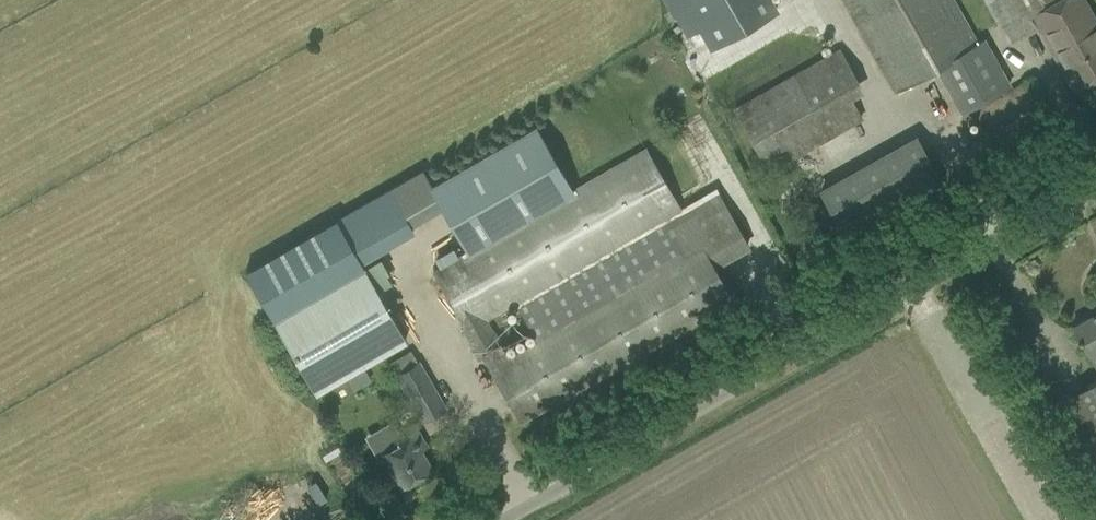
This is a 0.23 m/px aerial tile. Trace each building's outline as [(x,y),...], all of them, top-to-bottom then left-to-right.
[(670,9),(687,0),(665,0),(670,9)] [(713,45),(774,11),(768,0),(688,0),(713,45)] [(963,109),(1003,86),(953,0),(843,0),(894,91),(939,66),(963,109)] [(998,24),(1009,43),(1038,27),(1063,70),(1074,89),(1095,76),(1095,25),(1082,0),(984,0),(998,24)] [(734,109),(769,171),(862,118),(851,98),(863,92),(839,49),(734,109)] [(1059,129),(1048,110),(1031,79),(970,114),(992,152),(1034,129),(1040,139),(1059,129)] [(573,188),(535,124),(428,185),(465,250),(573,188)] [(941,182),(917,139),(820,193),(844,236),(941,182)] [(465,250),(431,269),(431,273),(481,355),(516,419),(733,301),(701,248),(511,362),(486,319),(682,211),(642,149),(573,188),(465,250)] [(272,319),(314,392),(405,339),(335,218),(276,251),(304,301),(272,319)] [(1088,354),(1093,351),(1095,357),(1095,313),(1072,326),(1088,354)] [(445,408),(418,362),(395,375),(422,421),(445,408)] [(1044,409),(1095,500),(1095,380),(1044,409)] [(387,428),(368,439),(379,457),(383,454),(401,486),(423,474),(430,470),(432,469),(431,468),(429,465),(420,449),(426,446),(415,427),(414,424),(396,434),(392,437),(387,428)] [(292,519),(293,519),(321,507),(310,483),(281,496),(292,519)]
